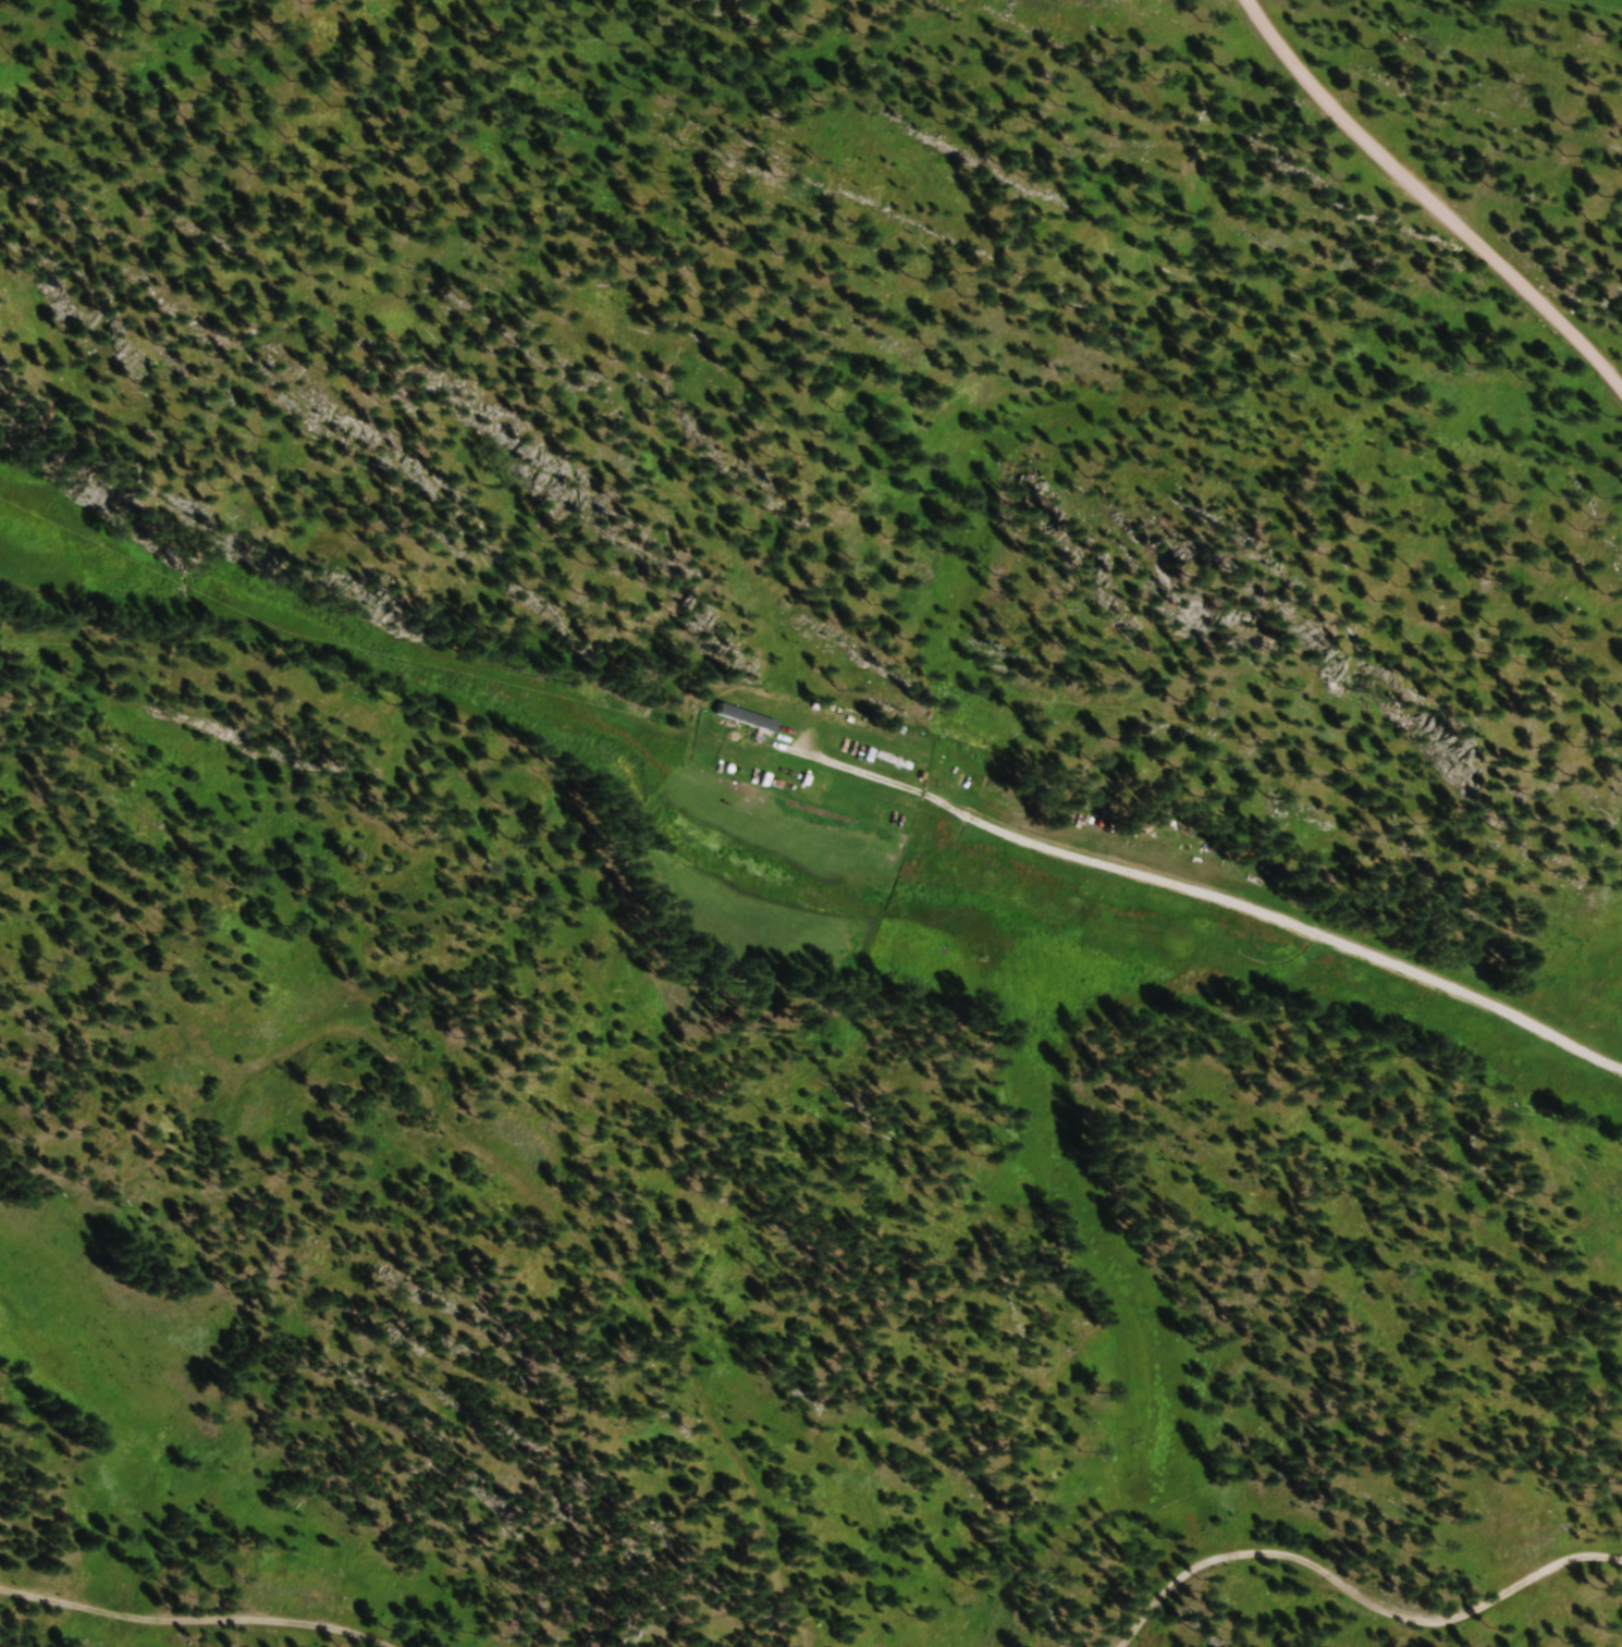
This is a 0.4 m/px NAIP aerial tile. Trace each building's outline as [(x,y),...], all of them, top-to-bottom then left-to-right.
[(776,725),(721,707),(718,718),(772,736),(776,725)]
